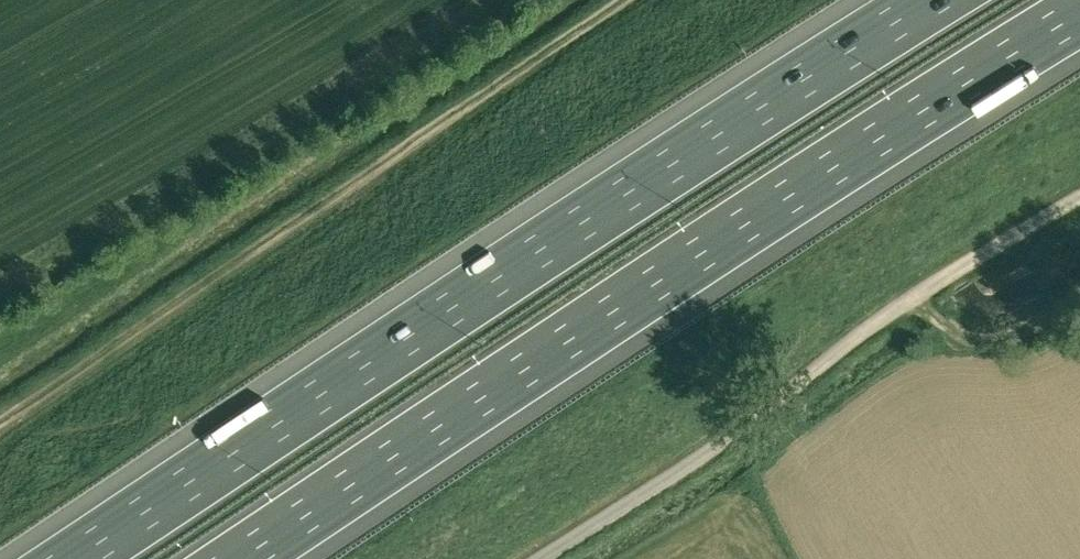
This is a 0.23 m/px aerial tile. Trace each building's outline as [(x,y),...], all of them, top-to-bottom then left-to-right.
[(786,49),(796,65),(806,59),(796,43),(786,49)]
